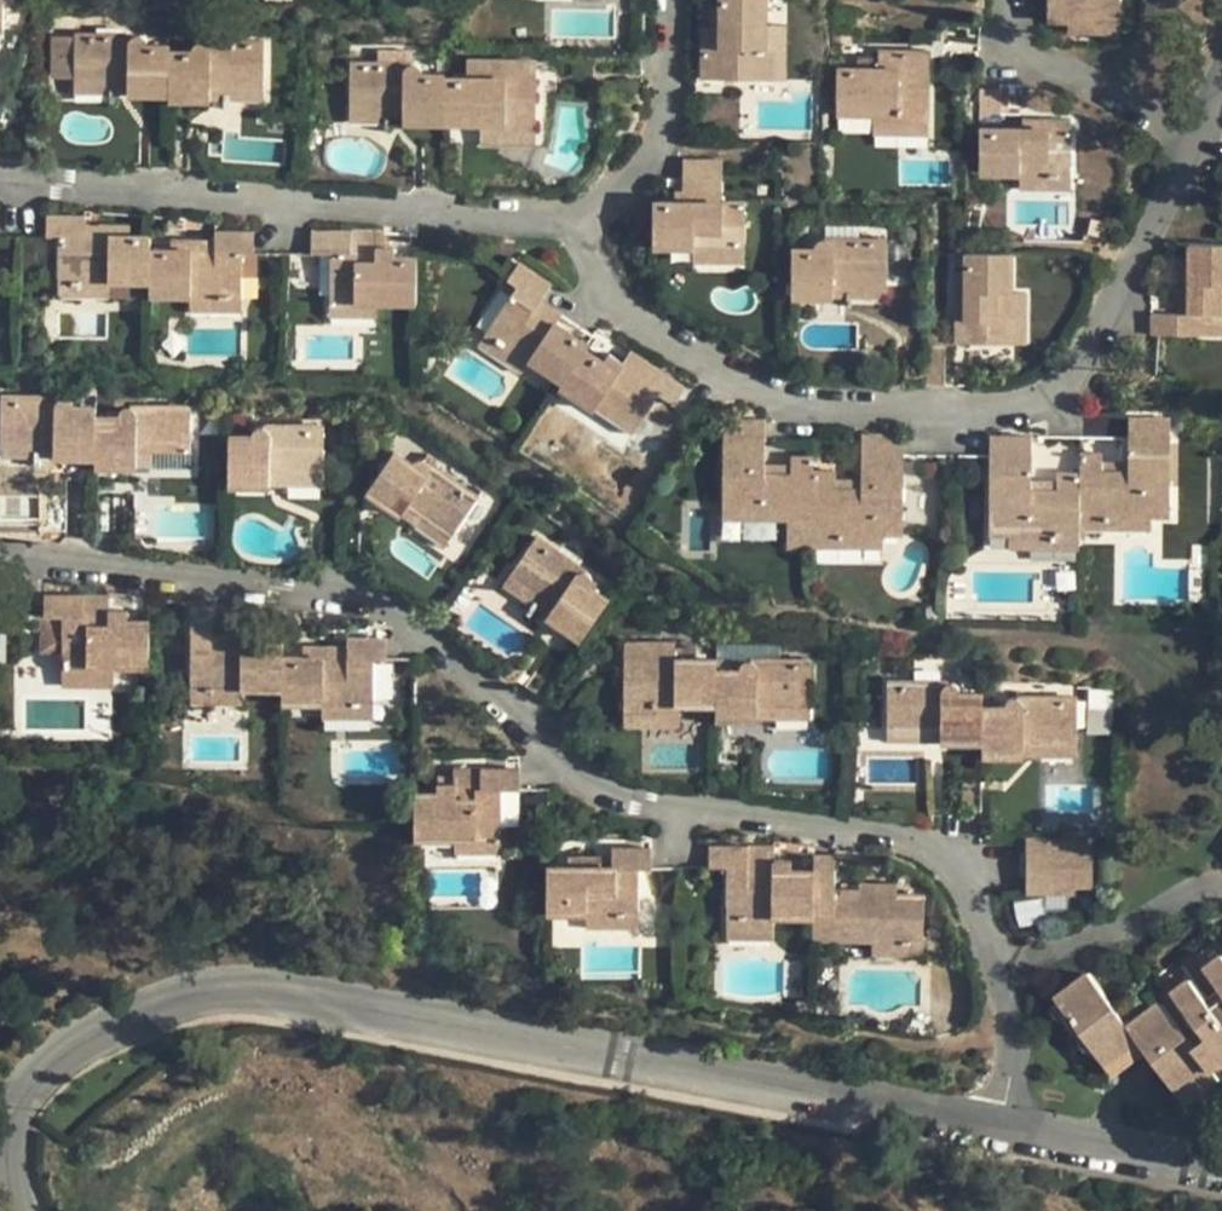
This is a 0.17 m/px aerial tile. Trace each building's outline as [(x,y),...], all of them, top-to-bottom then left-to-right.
[(724,28),(705,28),(705,79),(781,78),(781,48),(767,49),(767,24),(768,0),(723,0),(724,28)] [(1050,20),(1070,19),(1071,16),(1093,16),(1093,21),(1122,21),(1122,0),(1050,0),(1050,20)] [(1071,16),(1070,19),(1070,32),(1121,33),(1122,21),(1093,21),(1093,16),(1071,16)] [(945,21),(943,42),(983,42),(982,21),(945,21)] [(789,25),(767,24),(767,49),(781,48),(781,78),(789,79),(789,25)] [(132,82),(132,94),(171,95),(171,51),(171,45),(150,45),(149,41),(147,38),(144,36),(141,36),(77,34),(76,81),(132,82)] [(194,52),(171,51),(171,95),(171,99),(213,100),(214,88),(268,88),(268,42),(206,42),(199,44),(196,47),(195,50),(194,52)] [(881,67),(840,68),(839,114),(876,114),(933,114),(933,52),(881,50),(881,67)] [(470,77),(447,78),(447,122),(484,123),(484,143),(538,143),(538,61),(470,60),(470,77)] [(406,110),(406,121),(447,122),(447,78),(447,74),(423,74),(423,70),(419,67),(416,65),(412,64),(352,64),(353,109),(406,110)] [(132,82),(76,81),(76,93),(132,94),(132,82)] [(268,88),(214,88),(213,100),(268,100),(268,88)] [(1004,90),(982,89),(982,174),(1022,173),(1074,173),(1073,117),(1026,117),(1026,128),(1004,128),(1004,90)] [(406,110),(353,109),(353,121),(406,121),(406,110)] [(933,114),(876,114),(875,134),(933,134),(933,114)] [(695,246),(747,246),(747,201),(725,201),(725,170),(725,158),(685,158),(684,170),(685,180),(700,180),(699,190),(685,190),(676,190),(676,202),(654,201),(653,247),(695,246)] [(1074,173),(1022,173),(1022,189),(1074,189),(1074,173)] [(700,180),(685,180),(685,190),(699,190),(700,180)] [(50,215),(50,237),(62,237),(62,281),(116,281),(154,281),(154,237),(134,237),(134,224),(89,224),(90,215),(50,215)] [(175,251),(154,250),(154,295),(193,295),(247,295),(247,271),(256,271),(256,252),(259,252),(259,230),(219,230),(219,239),(174,239),(175,251)] [(315,230),(315,253),(334,253),(334,302),(381,303),(421,302),(421,258),(398,258),(398,246),(381,246),(382,233),(315,230)] [(815,244),(794,245),(794,292),(836,292),(836,279),(889,279),(889,236),(826,236),(820,237),(817,238),(816,241),(815,244)] [(1152,313),(1151,334),(1169,334),(1221,334),(1221,243),(1190,243),(1190,264),(1179,264),(1179,292),(1189,291),(1190,312),(1179,312),(1152,313)] [(747,246),(695,246),(695,263),(747,263),(747,246)] [(968,252),(969,273),(967,343),(1011,343),(1012,292),(1012,252),(968,252)] [(523,265),(512,282),(519,287),(491,331),(532,360),(565,382),(588,350),(592,344),(558,323),(538,309),(543,302),(554,286),(523,265)] [(967,343),(969,273),(957,272),(957,343),(967,343)] [(889,279),(836,279),(836,292),(888,293),(889,279)] [(116,281),(62,281),(62,296),(116,296),(116,281)] [(1189,291),(1179,292),(1179,312),(1190,312),(1189,291)] [(1029,292),(1012,292),(1011,343),(1029,343),(1029,292)] [(247,295),(193,295),(194,312),(247,312),(247,295)] [(381,303),(334,302),(333,317),(381,318),(381,303)] [(563,315),(543,302),(538,309),(558,323),(563,315)] [(532,360),(491,331),(481,344),(522,373),(532,360)] [(605,361),(588,350),(565,382),(561,387),(597,410),(634,434),(661,394),(676,405),(689,388),(634,352),(627,363),(612,352),(605,361)] [(57,443),(57,457),(98,458),(98,418),(98,408),(77,409),(76,404),(73,401),(70,399),(7,399),(5,443),(57,443)] [(122,418),(98,418),(98,458),(98,466),(142,466),(142,453),(194,454),(194,409),(135,409),(128,409),(124,411),(123,414),(122,418)] [(634,434),(597,410),(589,423),(625,447),(634,434)] [(1105,453),(1083,453),(1083,472),(1082,529),(1151,529),(1151,517),(1172,518),(1172,439),(1173,417),(1130,417),(1130,437),(1130,461),(1130,470),(1106,470),(1105,461),(1105,453)] [(727,418),(727,421),(726,520),(746,520),(746,532),(816,533),(817,470),(818,455),(793,455),(793,463),(793,472),(768,471),(768,463),(768,439),(768,419),(727,418)] [(273,472),(327,473),(327,428),(259,427),(256,429),(255,432),(255,437),(231,436),(232,485),(274,485),(273,472)] [(838,470),(817,470),(816,533),(816,546),(886,547),(885,536),(906,536),(908,454),(908,435),(864,433),(864,440),(863,477),(863,486),(838,485),(837,477),(838,470)] [(992,436),(992,456),(991,536),(1010,536),(1010,549),(1082,549),(1082,529),(1083,472),(1060,472),(1060,479),(1059,487),(1036,487),(1036,478),(1035,436),(992,436)] [(57,443),(5,443),(5,455),(57,457),(57,443)] [(411,504),(456,534),(482,497),(428,460),(423,458),(419,459),(417,460),(414,462),(398,450),(369,491),(404,515),(411,504)] [(194,454),(142,453),(142,466),(194,466),(194,454)] [(1130,461),(1105,461),(1106,470),(1130,470),(1130,461)] [(793,463),(768,463),(768,471),(793,472),(793,463)] [(327,473),(273,472),(274,485),(326,486),(327,473)] [(863,477),(837,477),(838,485),(863,486),(863,477)] [(1060,479),(1036,478),(1036,487),(1059,487),(1060,479)] [(456,534),(411,504),(404,515),(448,545),(456,534)] [(555,606),(547,616),(579,638),(611,596),(592,583),(593,576),(591,572),(587,569),(538,537),(512,574),(555,606)] [(816,551),(817,563),(880,561),(879,549),(816,551)] [(555,606),(512,574),(505,585),(547,616),(555,606)] [(65,665),(113,665),(151,665),(151,619),(131,619),(131,609),(112,609),(112,595),(46,593),(47,617),(66,616),(65,665)] [(195,687),(245,688),(284,689),(284,655),(284,642),(265,642),(265,631),(216,630),(215,606),(194,606),(195,687)] [(304,655),(284,655),(284,689),(283,703),(325,703),(376,704),(376,660),(388,660),(389,638),(350,638),(350,645),(350,656),(333,656),(333,645),(304,645),(304,655)] [(627,640),(627,656),(677,656),(677,640),(627,640)] [(350,645),(333,645),(333,656),(350,656),(350,645)] [(677,656),(627,656),(627,703),(682,704),(719,704),(720,669),(720,656),(677,656)] [(741,669),(720,669),(719,704),(719,719),(760,719),(760,707),(814,707),(814,660),(752,659),(746,660),(743,662),(742,666),(741,669)] [(113,665),(65,665),(65,680),(113,681),(113,665)] [(943,727),(943,741),(985,741),(985,707),(985,692),(962,692),(959,686),(954,683),(950,683),(890,682),(890,727),(943,727)] [(245,688),(195,687),(194,702),(245,703),(245,688)] [(1008,708),(985,707),(985,741),(985,756),(1027,757),(1027,744),(1079,744),(1079,698),(1018,697),(1011,698),(1009,702),(1009,705),(1008,708)] [(376,704),(325,703),(325,719),(376,719),(376,704)] [(682,704),(627,703),(626,725),(682,726),(682,704)] [(814,707),(760,707),(760,719),(814,719),(814,707)] [(943,727),(890,727),(890,740),(943,741),(943,727)] [(1079,744),(1027,744),(1027,757),(1078,757),(1079,744)] [(469,794),(468,767),(456,766),(456,781),(458,781),(459,794),(469,794)] [(439,793),(417,793),(417,837),(456,837),(504,837),(503,790),(521,790),(521,767),(468,767),(469,794),(459,794),(458,781),(456,781),(439,781),(439,793)] [(1027,836),(1028,881),(1039,881),(1040,894),(1074,893),(1074,886),(1094,886),(1095,837),(1027,836)] [(504,837),(456,837),(457,853),(504,853),(504,837)] [(711,843),(711,866),(728,867),(728,915),(774,915),(814,916),(815,870),(793,870),(792,859),(775,859),(775,844),(711,843)] [(568,865),(548,865),(549,911),(589,912),(641,912),(641,869),(653,868),(653,846),(614,846),(614,853),(614,865),(599,864),(599,853),(569,853),(568,865)] [(836,852),(815,852),(815,870),(814,916),(814,939),(874,939),(925,940),(925,895),(899,895),(881,894),(881,883),(861,883),(860,890),(835,889),(836,852)] [(614,853),(599,853),(599,864),(614,865),(614,853)] [(1028,881),(1027,894),(1040,894),(1039,881),(1028,881)] [(899,883),(881,883),(881,894),(899,895),(899,883)] [(641,912),(589,912),(589,927),(641,927),(641,912)] [(774,915),(728,915),(728,930),(774,930),(774,915)] [(925,940),(874,939),(874,956),(925,956),(925,940)] [(1221,984),(1221,948),(1216,940),(1198,953),(1221,984)] [(1057,997),(1109,1066),(1143,1040),(1182,1093),(1221,1062),(1221,1015),(1214,1004),(1185,965),(1166,978),(1209,1035),(1198,1043),(1164,999),(1131,1025),(1090,972),(1057,997)] [(1214,1004),(1221,1015),(1221,997),(1214,1004)]
